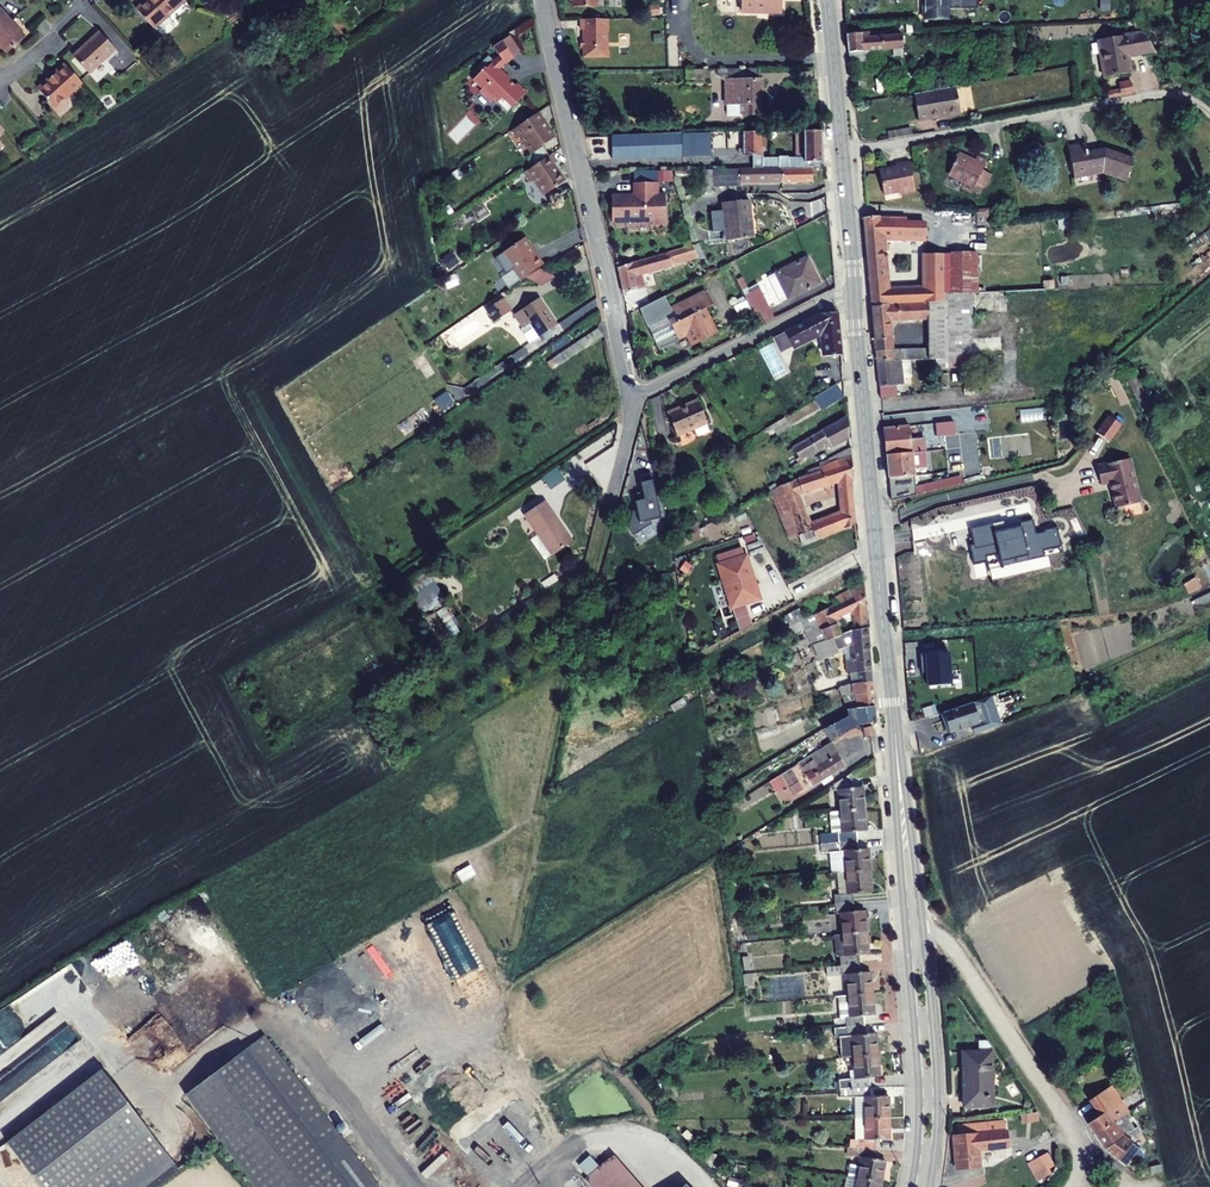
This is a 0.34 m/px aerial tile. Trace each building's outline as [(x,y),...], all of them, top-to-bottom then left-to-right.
[(143,9),(161,30),(193,1),(193,0),(153,0),(143,9)] [(697,5),(697,12),(722,12),(723,0),(697,0),(697,5)] [(741,0),(741,12),(786,13),(786,0),(730,0),(741,0)] [(928,20),(953,20),(952,0),(928,0),(928,20)] [(0,15),(0,40),(1,39),(5,43),(14,53),(31,37),(6,9),(0,15)] [(612,33),(612,20),(586,20),(586,30),(588,30),(589,56),(612,56),(612,51),(611,51),(611,33),(612,33)] [(106,32),(81,57),(97,73),(123,49),(106,32)] [(874,33),(851,35),(852,53),(853,53),(854,64),(872,62),(871,51),(898,49),(899,57),(908,56),(907,35),(875,37),(874,33)] [(1135,73),(1133,57),(1159,53),(1147,33),(1103,40),(1109,77),(1135,73)] [(515,36),(507,41),(518,57),(526,52),(515,36)] [(518,57),(507,41),(499,47),(506,57),(503,60),(499,64),(497,63),(492,69),(491,68),(479,80),(488,89),(486,91),(498,102),(500,100),(513,113),(532,93),(524,84),(523,84),(522,84),(521,84),(520,85),(518,86),(514,82),(515,80),(514,79),(514,77),(509,72),(507,72),(503,69),(507,65),(510,63),(518,57)] [(55,79),(44,89),(62,108),(89,83),(72,64),(62,74),(63,75),(56,81),(55,79)] [(764,69),(722,69),(723,77),(729,82),(731,81),(731,105),(748,105),(749,116),(765,115),(764,91),(767,91),(767,81),(764,81),(764,69)] [(686,70),(686,79),(709,79),(708,70),(686,70)] [(1126,96),(1138,94),(1136,82),(1124,84),(1125,90),(1126,96)] [(961,87),(919,94),(923,121),(945,118),(945,115),(965,112),(961,87)] [(1114,98),(1126,96),(1125,90),(1113,92),(1114,98)] [(541,116),(517,131),(523,141),(527,139),(536,154),(559,138),(548,121),(545,122),(541,116)] [(2,139),(11,131),(0,117),(0,154),(9,147),(2,139)] [(904,131),(905,138),(918,135),(916,129),(904,131)] [(827,131),(808,131),(809,150),(801,150),(801,159),(802,163),(827,162),(827,131)] [(767,132),(748,133),(749,156),(758,156),(768,156),(767,132)] [(715,133),(687,134),(689,158),(716,157),(715,133)] [(660,135),(660,157),(687,157),(686,134),(660,135)] [(660,135),(608,137),(609,155),(617,155),(617,159),(660,157),(660,135)] [(1074,148),(1079,178),(1107,173),(1131,182),(1138,161),(1108,151),(1092,153),(1091,145),(1074,148)] [(557,155),(529,174),(534,183),(540,183),(549,196),(570,183),(559,166),(562,164),(557,155)] [(776,159),(768,160),(768,169),(776,169),(776,159)] [(776,159),(776,169),(817,168),(827,168),(827,162),(802,163),(801,159),(776,159)] [(954,170),(950,179),(962,185),(959,190),(969,196),(973,189),(981,175),(986,167),(976,161),(973,165),(972,169),(968,167),(969,165),(968,163),(965,161),(963,162),(962,163),(956,160),(951,168),(954,170)] [(905,197),(919,194),(913,164),(899,167),(900,172),(883,175),(888,197),(904,194),(905,197)] [(768,169),(717,170),(718,188),(746,187),(746,183),(818,182),(817,168),(776,169),(768,169)] [(946,176),(950,179),(954,170),(951,168),(946,176)] [(662,183),(662,171),(638,171),(638,183),(662,183)] [(981,175),(973,189),(982,194),(989,180),(981,175)] [(662,195),(662,183),(638,183),(638,195),(635,195),(635,196),(629,196),(629,195),(616,195),(616,222),(657,222),(657,225),(670,224),(670,194),(662,195)] [(754,201),(728,203),(732,241),(758,238),(754,201)] [(863,219),(869,281),(886,280),(883,241),(931,242),(932,221),(923,221),(923,228),(907,227),(908,220),(878,220),(877,218),(863,219)] [(513,271),(520,282),(544,267),(536,256),(535,257),(524,240),(504,254),(515,270),(513,271)] [(698,246),(623,268),(629,294),(641,290),(642,290),(651,287),(647,274),(655,272),(703,258),(698,246)] [(449,272),(459,263),(451,253),(441,261),(449,272)] [(951,256),(953,295),(979,294),(979,253),(952,254),(951,256)] [(508,290),(520,282),(513,271),(515,270),(504,254),(495,259),(506,276),(502,279),(508,290)] [(872,307),(925,304),(943,303),(943,295),(953,295),(951,256),(926,256),(926,289),(887,291),(870,292),(872,307)] [(812,258),(776,275),(788,301),(825,283),(812,258)] [(655,272),(647,274),(651,287),(658,285),(655,272)] [(869,281),(870,292),(887,291),(886,280),(869,281)] [(710,291),(675,309),(669,297),(646,309),(665,347),(692,334),(698,345),(721,333),(710,310),(718,306),(710,291)] [(750,299),(763,325),(779,317),(766,291),(750,299)] [(929,351),(907,351),(908,362),(909,362),(936,361),(947,360),(947,355),(973,354),(973,340),(972,330),(972,306),(980,306),(979,294),(953,295),(943,295),(943,303),(925,304),(925,306),(872,309),(875,344),(893,343),(891,323),(928,321),(929,351)] [(503,299),(485,311),(493,323),(511,311),(503,299)] [(540,300),(516,317),(533,342),(541,337),(542,339),(559,327),(540,300)] [(730,313),(737,326),(747,321),(741,308),(730,313)] [(778,338),(785,352),(828,331),(831,356),(847,355),(843,312),(826,314),(778,338)] [(603,329),(559,357),(564,365),(608,336),(603,329)] [(875,344),(876,353),(894,351),(893,343),(875,344)] [(876,353),(877,363),(902,362),(908,362),(907,351),(894,351),(876,353)] [(421,355),(414,360),(425,377),(432,372),(421,355)] [(941,369),(953,369),(947,360),(936,361),(941,369)] [(877,363),(881,400),(898,399),(897,388),(905,388),(904,376),(902,362),(877,363)] [(902,362),(904,376),(911,376),(909,362),(908,362),(902,362)] [(1110,381),(1122,405),(1130,401),(1118,377),(1110,381)] [(836,386),(813,399),(820,412),(843,399),(836,386)] [(440,411),(453,403),(446,393),(434,400),(440,411)] [(672,413),(682,437),(712,423),(702,400),(672,413)] [(1034,417),(1042,417),(1042,410),(1021,411),(1021,421),(1034,420),(1034,417)] [(800,447),(808,460),(831,447),(832,449),(836,447),(837,449),(855,439),(852,416),(800,447)] [(935,423),(937,436),(954,434),(953,421),(935,423)] [(883,427),(886,453),(912,451),(917,450),(925,450),(924,441),(911,442),(910,425),(883,427)] [(1127,441),(1123,433),(1109,440),(1114,448),(1127,441)] [(825,466),(826,468),(856,458),(855,448),(823,463),(825,466)] [(926,466),(925,450),(917,450),(918,467),(926,466)] [(886,453),(890,499),(916,493),(912,451),(886,453)] [(805,537),(808,547),(860,525),(858,501),(847,503),(847,510),(815,523),(803,493),(844,480),(846,493),(857,492),(856,478),(858,477),(856,458),(826,468),(825,466),(812,471),(814,474),(776,491),(796,540),(805,537)] [(1112,489),(1116,507),(1141,502),(1130,458),(1098,466),(1102,484),(1110,482),(1113,481),(1115,488),(1112,489)] [(629,528),(635,535),(651,524),(651,520),(661,518),(651,473),(642,475),(643,481),(641,481),(642,491),(637,493),(629,528)] [(921,482),(923,490),(958,482),(956,474),(921,482)] [(846,493),(847,503),(858,501),(857,492),(846,493)] [(546,542),(556,557),(574,545),(547,505),(529,518),(546,542)] [(1033,520),(1005,526),(1004,521),(970,529),(974,545),(969,546),(974,565),(987,562),(986,557),(999,555),(1000,562),(1026,556),(1028,561),(1044,557),(1043,551),(1061,547),(1057,529),(1057,527),(1044,530),(1045,532),(1039,533),(1036,534),(1033,520)] [(546,542),(537,548),(547,563),(556,557),(546,542)] [(730,562),(748,604),(776,592),(757,550),(730,562)] [(428,572),(404,587),(421,612),(444,598),(428,572)] [(818,616),(830,640),(846,634),(844,626),(859,619),(859,624),(856,625),(856,629),(860,629),(872,623),(868,583),(837,599),(840,605),(818,616)] [(1203,607),(1209,603),(1209,595),(1200,600),(1203,607)] [(441,647),(461,638),(447,608),(427,617),(441,647)] [(805,609),(789,617),(794,626),(805,620),(810,618),(805,609)] [(758,624),(773,616),(770,610),(754,618),(758,624)] [(817,614),(810,618),(805,620),(817,645),(818,645),(830,640),(818,616),(817,614)] [(851,648),(854,674),(857,673),(877,671),(872,627),(860,629),(846,634),(830,640),(818,645),(824,661),(843,654),(842,651),(851,648)] [(927,686),(950,684),(948,651),(925,653),(927,686)] [(857,673),(858,682),(878,680),(877,671),(857,673)] [(856,708),(862,707),(880,705),(878,680),(858,682),(845,687),(852,710),(856,709),(856,708)] [(976,724),(978,730),(1003,721),(995,695),(948,712),(955,731),(976,724)] [(862,707),(864,724),(882,722),(880,705),(862,707)] [(856,709),(857,725),(864,724),(862,707),(856,708),(856,709)] [(978,730),(979,734),(1005,725),(1003,721),(978,730)] [(867,727),(869,735),(876,734),(874,726),(867,727)] [(802,752),(808,761),(838,741),(834,735),(813,749),(811,746),(802,752)] [(804,764),(818,786),(850,766),(837,743),(804,764)] [(797,755),(802,764),(808,761),(802,752),(797,755)] [(792,785),(794,788),(804,781),(796,768),(786,775),(792,785)] [(844,789),(845,811),(870,809),(868,787),(858,788),(857,773),(839,783),(839,789),(844,789)] [(774,782),(781,792),(792,785),(786,775),(774,782)] [(817,844),(863,840),(862,831),(872,830),(870,809),(845,811),(836,812),(838,833),(816,835),(817,844)] [(843,873),(851,872),(875,870),(873,848),(864,849),(863,840),(817,844),(818,854),(826,853),(841,851),(843,873)] [(841,851),(826,853),(828,874),(843,873),(841,851)] [(731,870),(733,881),(740,880),(738,869),(731,870)] [(840,895),(840,904),(860,902),(859,893),(877,891),(875,870),(851,872),(852,894),(840,895)] [(846,912),(848,934),(872,932),(871,910),(861,911),(860,902),(840,904),(841,913),(846,912)] [(442,913),(414,929),(440,972),(468,956),(442,913)] [(751,932),(752,940),(762,939),(762,931),(751,932)] [(845,956),(846,965),(865,963),(864,954),(874,954),(872,932),(848,934),(839,935),(841,956),(845,956)] [(748,957),(750,970),(756,969),(755,956),(748,957)] [(851,974),(853,995),(878,993),(876,972),(866,972),(865,963),(846,965),(831,966),(832,976),(851,974)] [(748,974),(750,986),(759,985),(757,973),(748,974)] [(850,1018),(851,1027),(870,1025),(870,1016),(880,1015),(878,993),(853,995),(843,996),(845,1018),(850,1018)] [(1,1149),(0,1142),(7,1153),(6,1142),(25,1131),(9,1132),(20,1125),(6,1102),(6,1094),(39,1074),(38,1060),(44,1056),(43,1034),(53,1051),(65,1051),(65,1036),(64,1035),(63,1027),(59,1019),(0,1054),(0,1149),(1,1149)] [(856,1036),(859,1057),(883,1055),(881,1033),(871,1034),(870,1025),(851,1027),(852,1037),(856,1036)] [(250,1049),(358,1186),(385,1186),(387,1185),(269,1035),(250,1049)] [(193,1095),(265,1186),(358,1186),(250,1049),(193,1095)] [(969,1074),(970,1106),(998,1105),(996,1051),(973,1052),(973,1074),(969,1074)] [(849,1080),(850,1089),(876,1087),(875,1078),(885,1076),(883,1055),(859,1057),(861,1079),(849,1080)] [(22,1141),(57,1186),(90,1186),(165,1129),(117,1068),(22,1141)] [(1116,1086),(1095,1100),(1105,1115),(1126,1101),(1116,1086)] [(870,1096),(870,1118),(894,1118),(894,1096),(877,1096),(876,1087),(850,1089),(845,1089),(845,1097),(870,1096)] [(1093,1123),(1100,1134),(1120,1121),(1117,1116),(1130,1108),(1126,1101),(1105,1115),(1093,1123)] [(1126,1117),(1130,1123),(1137,1118),(1133,1112),(1126,1117)] [(1120,1121),(1124,1127),(1130,1123),(1126,1117),(1120,1121)] [(863,1139),(862,1148),(882,1150),(882,1139),(895,1139),(894,1118),(870,1118),(870,1139),(863,1139)] [(1100,1134),(1110,1149),(1129,1135),(1124,1127),(1120,1121),(1100,1134)] [(959,1136),(962,1169),(986,1166),(984,1149),(1010,1146),(1007,1122),(987,1124),(988,1133),(959,1136)] [(1110,1149),(1131,1165),(1144,1147),(1137,1142),(1138,1141),(1137,1140),(1139,1136),(1146,1132),(1142,1127),(1129,1135),(1110,1149)] [(90,1186),(158,1186),(190,1163),(165,1129),(90,1186)] [(687,1134),(695,1144),(701,1138),(693,1129),(687,1134)] [(867,1157),(864,1178),(888,1182),(891,1161),(881,1159),(882,1150),(862,1148),(861,1156),(867,1157)] [(702,1152),(716,1167),(722,1155),(704,1150),(702,1152)] [(608,1153),(582,1179),(589,1186),(640,1186),(608,1153)] [(574,1164),(585,1176),(595,1166),(584,1155),(574,1164)] [(1048,1155),(1028,1163),(1036,1183),(1056,1175),(1048,1155)] [(1155,1167),(1157,1176),(1165,1174),(1163,1166),(1155,1167)] [(888,1182),(864,1178),(862,1186),(887,1186),(888,1182)]
